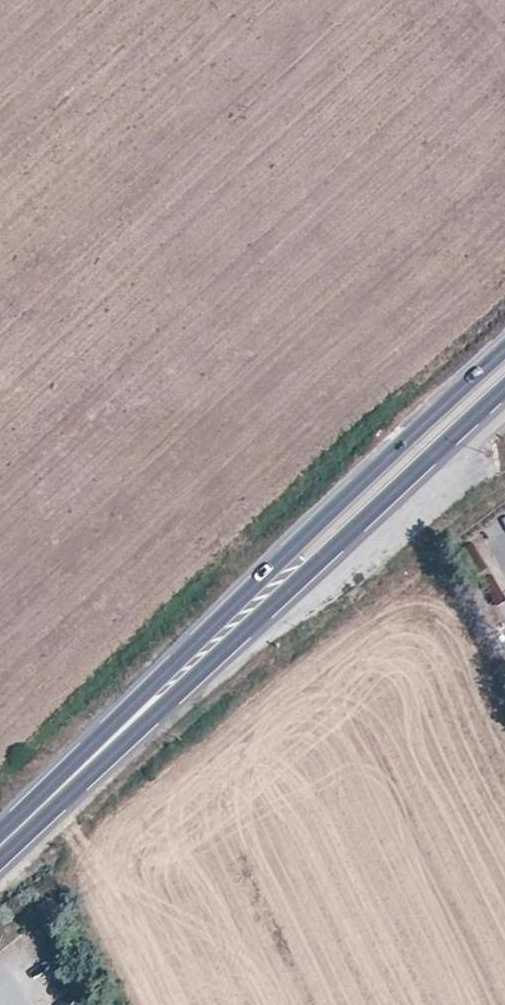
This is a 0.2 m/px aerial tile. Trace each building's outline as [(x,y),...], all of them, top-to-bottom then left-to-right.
[(480,534),(458,547),(460,551),(491,613),(504,605),(504,580),(480,534)]
